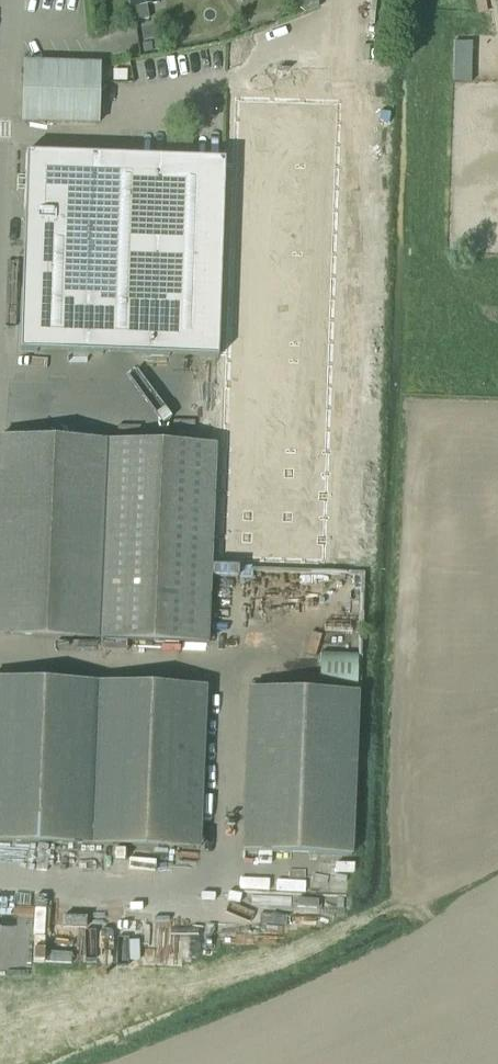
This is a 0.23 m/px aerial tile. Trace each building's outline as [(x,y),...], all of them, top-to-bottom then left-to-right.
[(158,4),(158,0),(128,0),(130,9),(133,23),(148,20),(145,6),(158,4)] [(97,126),(99,66),(23,64),(22,124),(97,126)] [(27,154),(20,352),(217,358),(217,354),(225,355),(218,564),(324,568),(340,102),(234,98),(232,167),(223,166),(223,162),(27,154)] [(215,446),(0,438),(0,638),(208,646),(215,446)] [(96,686),(0,682),(0,845),(90,848),(96,686)] [(198,852),(204,690),(96,686),(90,848),(198,852)] [(351,859),(357,695),(249,691),(243,855),(351,859)]
